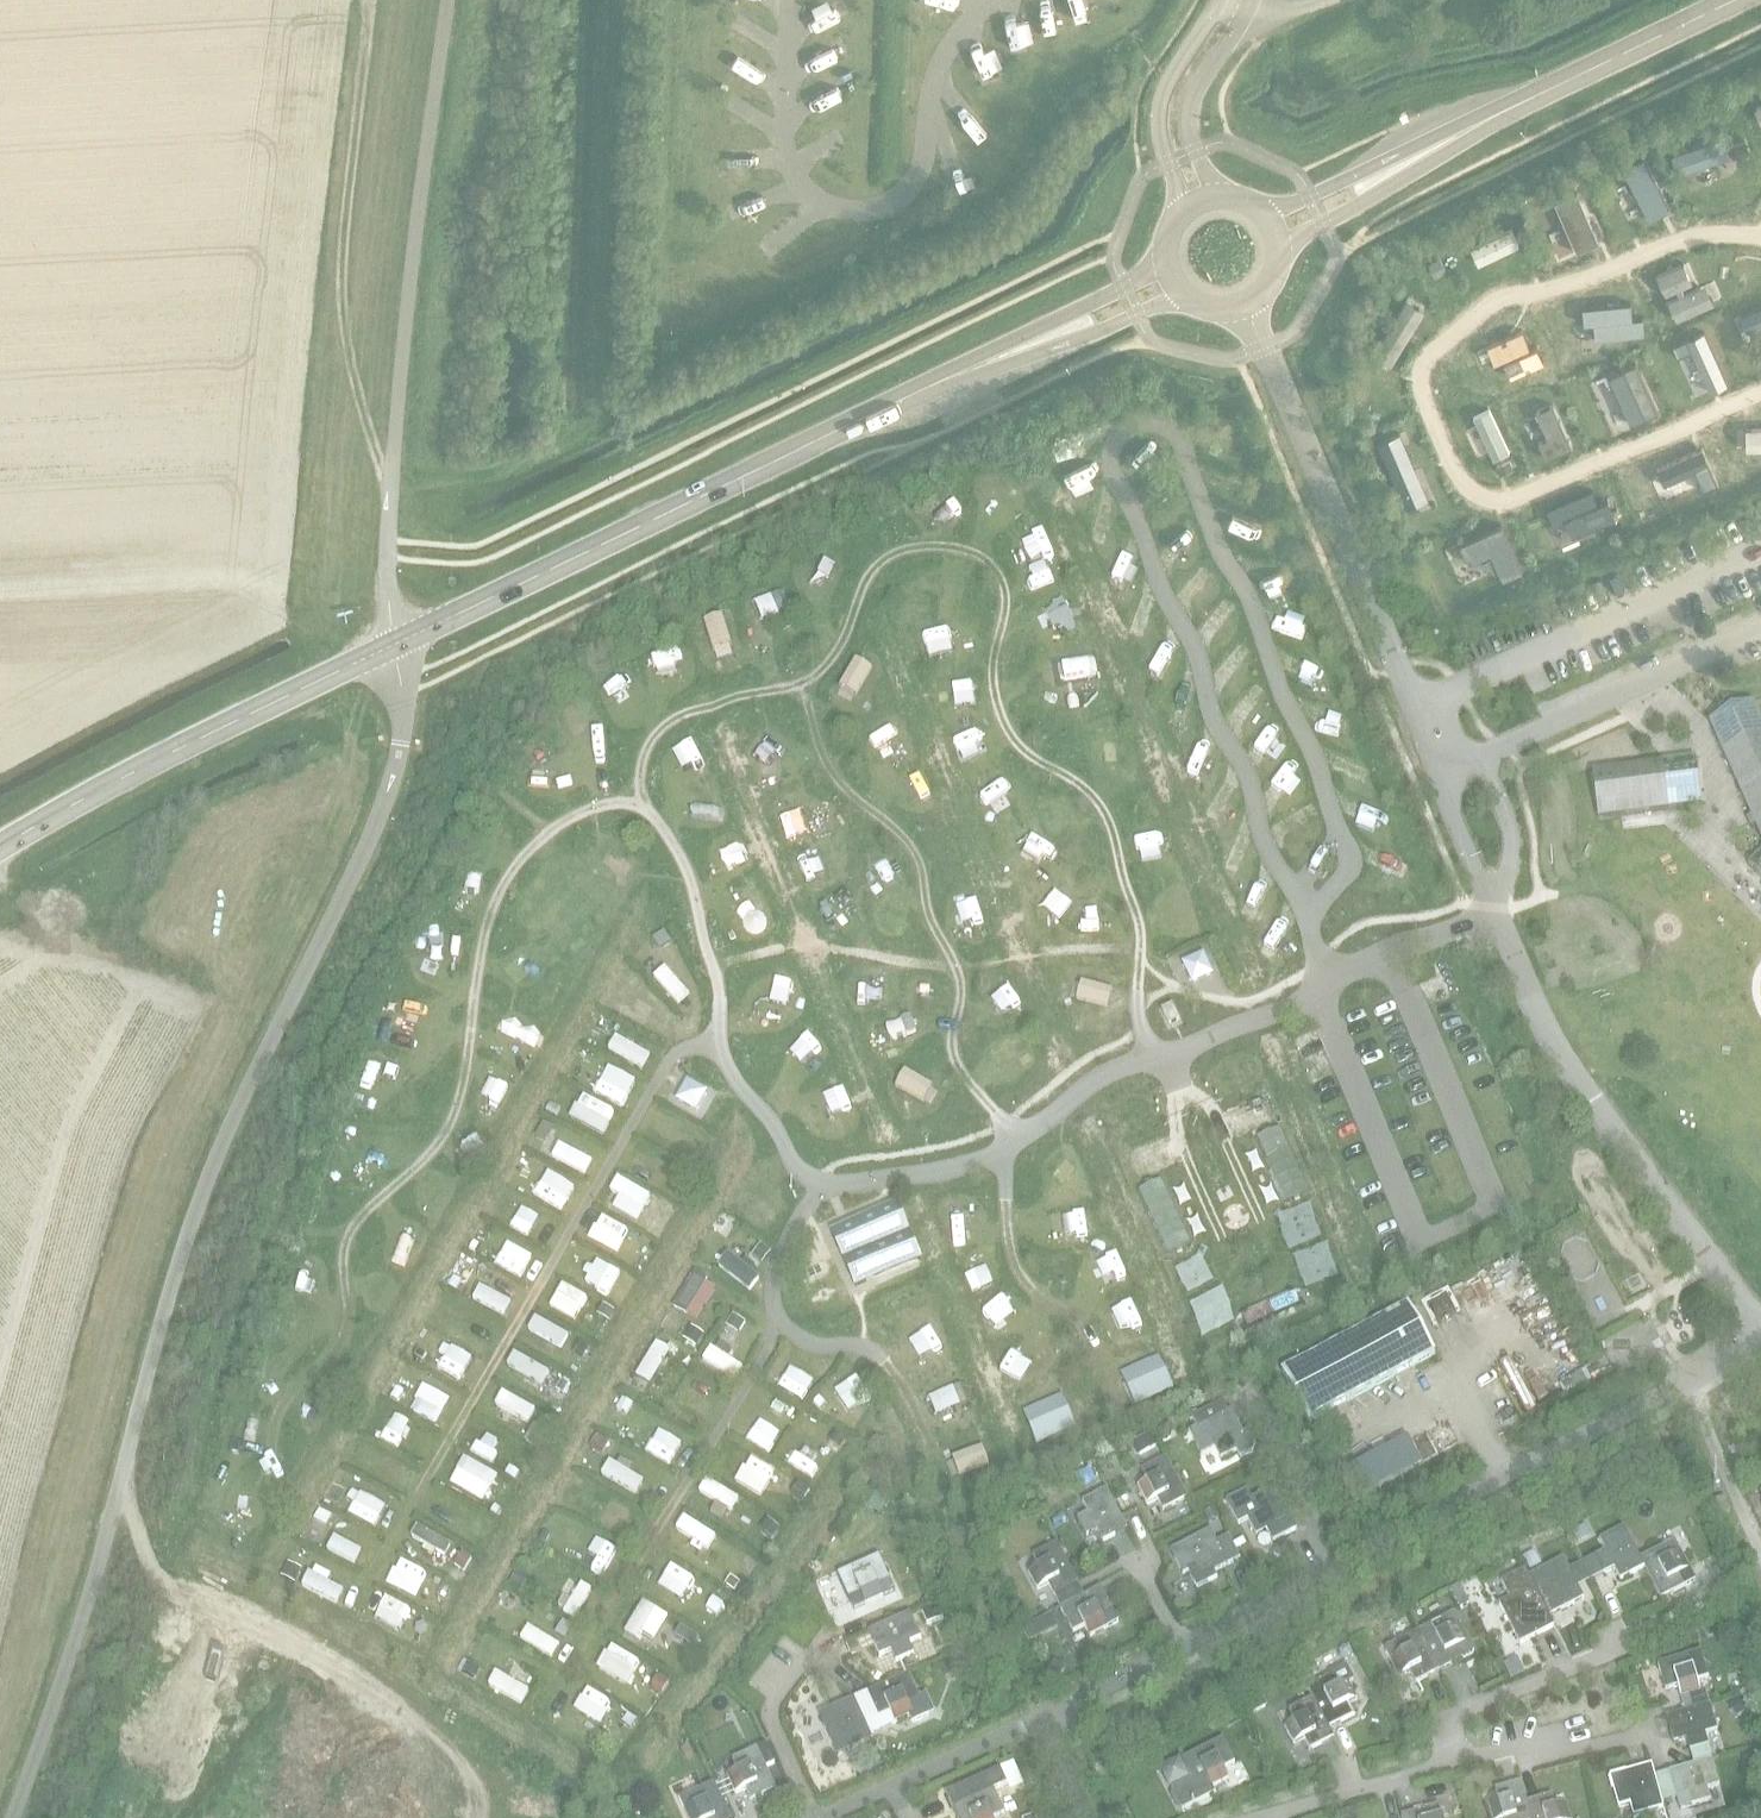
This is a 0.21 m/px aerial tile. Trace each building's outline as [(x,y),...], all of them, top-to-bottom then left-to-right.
[(1744,141),(1728,146),(1732,158),(1748,154),(1744,141)] [(1051,436),(1038,442),(1045,456),(1057,451),(1051,436)] [(1503,524),(1461,541),(1470,562),(1494,552),(1505,578),(1523,570),(1503,524)] [(1709,721),(1760,839),(1760,721),(1752,702),(1709,721)] [(1695,757),(1591,771),(1598,818),(1702,805),(1695,757)] [(1748,865),(1760,878),(1760,851),(1748,865)] [(1205,951),(1184,961),(1193,982),(1214,972),(1205,951)] [(613,998),(607,1007),(620,1015),(625,1005),(613,998)] [(572,1068),(568,1076),(577,1081),(582,1073),(572,1068)] [(549,1103),(545,1111),(555,1116),(559,1108),(549,1103)] [(829,1226),(854,1281),(916,1255),(892,1200),(829,1226)] [(761,1242),(752,1254),(762,1262),(771,1250),(761,1242)] [(445,1271),(440,1280),(455,1289),(460,1280),(445,1271)] [(602,1303),(596,1313),(609,1321),(615,1310),(602,1303)] [(1281,1371),(1308,1422),(1435,1354),(1408,1304),(1281,1371)] [(733,1314),(726,1325),(738,1333),(746,1322),(733,1314)] [(692,1326),(683,1339),(695,1347),(704,1334),(692,1326)] [(418,1350),(414,1358),(421,1363),(426,1355),(418,1350)] [(622,1398),(616,1408),(626,1414),(632,1403),(622,1398)] [(776,1401),(771,1410),(780,1415),(785,1407),(776,1401)] [(1214,1450),(1220,1461),(1236,1452),(1240,1459),(1253,1452),(1255,1443),(1249,1431),(1243,1434),(1231,1410),(1188,1432),(1201,1457),(1214,1450)] [(1156,1429),(1163,1442),(1171,1438),(1174,1429),(1169,1422),(1156,1429)] [(835,1432),(828,1441),(838,1448),(845,1440),(835,1432)] [(1152,1433),(1131,1444),(1138,1457),(1159,1446),(1152,1433)] [(597,1435),(589,1448),(601,1455),(609,1442),(597,1435)] [(1147,1483),(1138,1488),(1147,1506),(1156,1502),(1162,1511),(1186,1499),(1166,1459),(1142,1471),(1147,1483)] [(799,1482),(791,1495),(802,1502),(810,1489),(799,1482)] [(860,1499),(878,1511),(890,1494),(872,1482),(860,1499)] [(1224,1502),(1237,1526),(1246,1521),(1255,1538),(1265,1532),(1272,1544),(1295,1531),(1273,1489),(1250,1501),(1245,1492),(1224,1502)] [(1088,1514),(1077,1520),(1086,1537),(1097,1531),(1103,1543),(1126,1531),(1105,1491),(1082,1502),(1088,1514)] [(1709,1502),(1715,1517),(1730,1512),(1725,1497),(1709,1502)] [(1214,1507),(1203,1513),(1209,1523),(1219,1517),(1214,1507)] [(319,1510),(314,1519),(326,1526),(331,1516),(319,1510)] [(768,1519),(759,1529),(770,1538),(778,1527),(768,1519)] [(997,1522),(983,1528),(989,1539),(1002,1532),(997,1522)] [(1586,1523),(1571,1531),(1577,1542),(1592,1534),(1586,1523)] [(1618,1579),(1642,1566),(1637,1558),(1620,1526),(1596,1538),(1602,1551),(1592,1556),(1601,1574),(1612,1568),(1618,1579)] [(1210,1530),(1170,1551),(1183,1575),(1188,1572),(1197,1588),(1217,1578),(1214,1572),(1240,1558),(1228,1536),(1217,1542),(1210,1530)] [(1637,1558),(1642,1566),(1659,1598),(1694,1580),(1688,1568),(1672,1539),(1661,1545),(1637,1558)] [(1037,1566),(1027,1571),(1036,1588),(1047,1582),(1053,1595),(1077,1582),(1057,1544),(1033,1556),(1037,1566)] [(1535,1550),(1522,1556),(1529,1569),(1542,1563),(1535,1550)] [(461,1553),(455,1563),(464,1569),(471,1559),(461,1553)] [(878,1584),(889,1580),(878,1555),(838,1573),(848,1598),(860,1592),(865,1603),(883,1595),(878,1584)] [(1560,1557),(1527,1575),(1549,1616),(1573,1603),(1584,1598),(1578,1585),(1569,1568),(1566,1569),(1560,1557)] [(288,1562),(281,1575),(294,1582),(301,1569),(288,1562)] [(1549,1616),(1527,1575),(1527,1576),(1523,1569),(1499,1581),(1508,1598),(1497,1604),(1519,1644),(1553,1625),(1549,1616)] [(517,1570),(509,1584),(524,1592),(531,1578),(517,1570)] [(731,1577),(725,1585),(734,1591),(740,1583),(731,1577)] [(1724,1579),(1710,1586),(1718,1599),(1731,1592),(1724,1579)] [(1100,1588),(1060,1609),(1072,1631),(1083,1625),(1088,1636),(1105,1627),(1118,1621),(1113,1611),(1100,1588)] [(713,1598),(706,1608),(715,1615),(722,1604),(713,1598)] [(938,1606),(922,1613),(927,1625),(943,1617),(938,1606)] [(1418,1630),(1417,1630),(1439,1670),(1473,1652),(1474,1649),(1468,1639),(1466,1640),(1458,1624),(1461,1623),(1455,1612),(1452,1612),(1418,1630)] [(908,1642),(919,1637),(909,1614),(869,1631),(879,1655),(890,1650),(895,1661),(914,1653),(908,1642)] [(1033,1624),(1024,1628),(1030,1641),(1040,1637),(1033,1624)] [(680,1626),(675,1636),(693,1647),(698,1637),(680,1626)] [(1439,1670),(1417,1630),(1387,1646),(1385,1650),(1399,1676),(1409,1670),(1415,1682),(1439,1670)] [(1658,1666),(1666,1692),(1678,1688),(1681,1699),(1700,1694),(1698,1683),(1710,1679),(1702,1652),(1658,1666)] [(958,1658),(940,1666),(945,1677),(963,1669),(958,1658)] [(1503,1666),(1508,1679),(1523,1674),(1519,1660),(1503,1666)] [(462,1661),(457,1671),(475,1680),(480,1671),(462,1661)] [(1053,1661),(1044,1673),(1055,1681),(1063,1668),(1053,1661)] [(1312,1663),(1299,1670),(1305,1681),(1318,1674),(1312,1663)] [(1328,1675),(1307,1687),(1312,1697),(1328,1727),(1354,1714),(1348,1702),(1355,1699),(1346,1684),(1354,1680),(1346,1665),(1329,1674),(1330,1676),(1329,1677),(1328,1675)] [(660,1674),(650,1688),(660,1694),(670,1680),(660,1674)] [(866,1693),(877,1718),(888,1712),(893,1723),(907,1717),(911,1723),(927,1716),(930,1707),(924,1695),(917,1698),(907,1674),(869,1691),(866,1693)] [(1312,1697),(1309,1698),(1287,1709),(1293,1721),(1284,1726),(1293,1745),(1303,1739),(1310,1751),(1333,1738),(1328,1727),(1312,1697)] [(830,1709),(820,1714),(839,1755),(849,1751),(872,1740),(854,1699),(836,1707),(830,1709)] [(1738,1700),(1729,1707),(1737,1717),(1746,1710),(1738,1700)] [(1706,1735),(1718,1731),(1710,1705),(1666,1718),(1674,1744),(1686,1741),(1689,1752),(1709,1746),(1706,1735)] [(1412,1707),(1401,1712),(1406,1724),(1417,1720),(1412,1707)] [(1231,1709),(1218,1716),(1225,1728),(1238,1721),(1231,1709)] [(1182,1759),(1192,1779),(1171,1789),(1182,1811),(1216,1793),(1213,1788),(1229,1779),(1224,1768),(1235,1763),(1223,1738),(1182,1759)] [(680,1749),(684,1758),(692,1754),(688,1745),(680,1749)] [(729,1777),(736,1793),(746,1789),(751,1800),(775,1789),(757,1749),(733,1760),(739,1772),(729,1777)] [(1748,1775),(1760,1772),(1760,1764),(1758,1751),(1743,1755),(1748,1775)] [(875,1752),(862,1758),(868,1772),(881,1766),(875,1752)] [(1669,1772),(1678,1808),(1709,1800),(1706,1789),(1719,1786),(1711,1759),(1669,1772)] [(1614,1776),(1622,1807),(1634,1804),(1638,1816),(1664,1808),(1652,1765),(1614,1776)] [(993,1790),(1006,1784),(999,1769),(945,1794),(955,1817),(994,1817),(1004,1814),(993,1790)] [(1527,1803),(1527,1801),(1521,1782),(1495,1789),(1499,1803),(1488,1806),(1491,1817),(1532,1817),(1527,1803)] [(680,1800),(688,1817),(729,1817),(714,1784),(691,1795),(680,1800)] [(1566,1804),(1556,1807),(1551,1795),(1527,1801),(1527,1803),(1532,1817),(1570,1817),(1566,1804)] [(1401,1817),(1441,1817),(1438,1806),(1401,1816),(1401,1817)]
